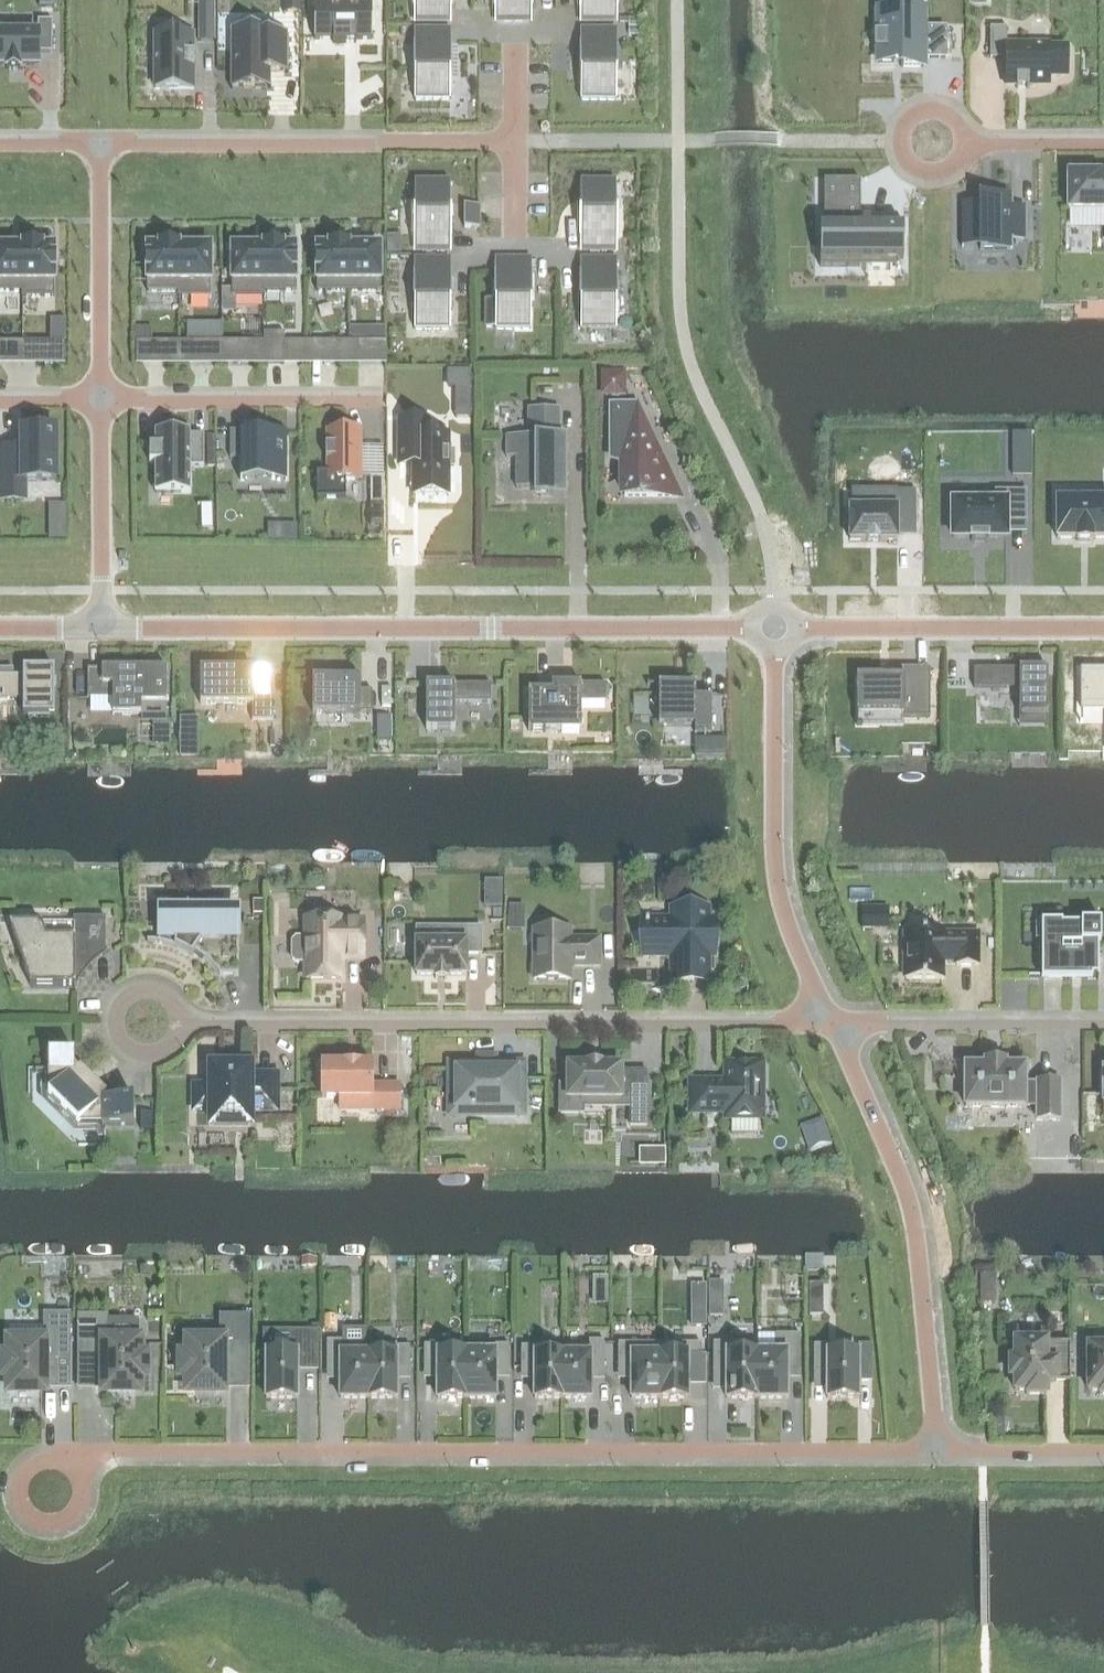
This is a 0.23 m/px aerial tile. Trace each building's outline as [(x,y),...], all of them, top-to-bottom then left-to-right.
[(284,14),(285,14),(285,11),(299,11),(299,14),(301,13),(300,0),(284,0),(284,14)] [(416,21),(449,21),(449,9),(450,9),(451,9),(451,0),(413,0),(413,9),(415,9),(416,9),(416,21)] [(497,21),(529,21),(529,9),(531,9),(532,9),(532,0),(494,0),(494,9),(496,9),(497,9),(497,21)] [(582,21),(615,21),(615,9),(616,9),(617,9),(617,0),(579,0),(579,9),(581,9),(582,9),(582,21)] [(219,5),(203,5),(203,41),(218,41),(219,5)] [(314,5),(314,40),(333,40),(333,43),(356,43),(356,40),(372,40),(372,5),(314,5)] [(6,67),(6,70),(20,70),(20,67),(39,67),(39,54),(52,54),(52,20),(38,20),(38,34),(0,34),(0,67),(6,67)] [(879,20),(879,71),(901,71),(901,76),(923,76),(923,67),(945,67),(945,39),(923,39),(923,26),(901,26),(901,20),(879,20)] [(1005,85),(1049,85),(1049,76),(1067,76),(1067,49),(1049,49),(1049,45),(1007,45),(1007,28),(990,28),(990,59),(1005,59),(1005,85)] [(271,29),(269,29),(269,31),(236,31),(236,51),(230,51),(230,89),(232,89),(232,86),(267,86),(267,71),(286,71),(286,73),(288,73),(288,33),(286,33),(286,35),(271,35),(271,33),(271,29)] [(449,43),(449,31),(416,31),(416,43),(415,43),(413,43),(413,71),(414,71),(414,100),(450,100),(450,71),(451,71),(451,43),(450,43),(449,43)] [(615,43),(615,31),(582,31),(582,43),(581,43),(579,43),(579,71),(581,71),(581,100),(616,100),(616,71),(617,71),(617,43),(616,43),(615,43)] [(193,34),(155,34),(155,35),(155,87),(155,89),(193,89),(193,87),(193,67),(194,67),(194,53),(193,53),(193,35),(193,34)] [(1068,174),(1068,211),(1103,211),(1103,177),(1101,177),(1101,174),(1068,174)] [(860,259),(896,259),(903,259),(903,222),(901,222),(901,228),(860,228),(860,222),(860,180),(824,180),(824,227),(820,227),(820,267),(860,267),(860,259)] [(449,181),(413,181),(413,211),(412,211),(412,238),(415,238),(415,250),(448,250),(448,238),(450,238),(450,211),(449,211),(449,181)] [(617,181),(581,181),(581,211),(580,211),(580,238),(583,238),(583,250),(615,250),(615,238),(618,238),(618,211),(617,211),(617,181)] [(963,245),(980,245),(980,250),(1010,250),(1009,239),(1024,239),(1023,209),(1009,209),(1009,198),(980,199),(980,205),(963,205),(963,202),(961,202),(961,247),(963,247),(963,245)] [(462,206),(462,228),(478,228),(478,206),(462,206)] [(401,254),(401,237),(388,237),(388,254),(401,254)] [(0,247),(0,292),(21,292),(23,292),(23,246),(22,246),(22,247),(0,247)] [(23,292),(21,292),(21,297),(55,297),(55,247),(43,247),(43,246),(23,246),(23,292)] [(147,247),(147,292),(178,292),(179,292),(179,247),(180,247),(180,246),(158,246),(158,247),(147,247)] [(265,292),(265,246),(262,246),(262,247),(235,247),(235,297),(265,297),(265,292)] [(265,246),(265,292),(296,292),(296,247),(284,247),(284,246),(265,246)] [(328,247),(316,247),(316,292),(348,292),(348,247),(350,247),(350,246),(328,246),(328,247)] [(180,247),(179,247),(179,292),(178,292),(178,297),(211,297),(211,247),(180,247)] [(350,247),(348,247),(348,292),(380,292),(380,247),(350,247)] [(451,272),(449,272),(449,260),(416,260),(416,272),(413,272),(413,300),(414,300),(414,335),(450,336),(450,300),(451,300),(451,272)] [(495,300),(495,329),(531,329),(531,300),(532,300),(532,273),(530,273),(530,260),(497,260),(497,273),(494,273),(494,300),(495,300)] [(581,300),(581,329),(617,329),(617,300),(618,300),(618,273),(615,273),(615,260),(582,260),(582,273),(580,273),(580,300),(581,300)] [(205,331),(205,342),(221,342),(221,327),(210,327),(205,331)] [(349,327),(349,342),(358,342),(359,342),(359,327),(349,327)] [(263,342),(263,365),(284,364),(284,341),(284,333),(263,333),(263,342)] [(136,364),(169,365),(169,342),(136,341),(136,364)] [(339,342),(284,341),(284,364),(339,364),(339,342)] [(359,342),(358,342),(358,364),(386,364),(386,341),(359,342)] [(0,342),(0,364),(55,365),(55,342),(0,342)] [(65,342),(55,342),(55,365),(65,364),(65,342)] [(179,365),(179,342),(169,342),(169,365),(179,365)] [(179,342),(179,365),(189,364),(189,342),(179,342)] [(253,342),(189,342),(189,364),(253,364),(253,342)] [(253,364),(263,365),(263,342),(253,342),(253,364)] [(349,342),(339,342),(339,364),(349,364),(349,342)] [(349,342),(349,364),(358,364),(358,342),(349,342)] [(628,395),(628,370),(603,370),(604,395),(628,395)] [(471,371),(447,371),(447,373),(449,373),(449,387),(455,387),(455,418),(471,418),(471,371)] [(528,409),(528,436),(506,436),(506,458),(516,458),(516,489),(539,489),(539,497),(565,497),(565,436),(559,436),(559,409),(528,409)] [(679,497),(637,409),(611,409),(611,454),(624,458),(624,461),(624,497),(679,497)] [(399,452),(399,466),(413,466),(413,485),(448,485),(448,466),(454,466),(454,451),(448,451),(448,435),(429,435),(429,420),(399,420),(399,452)] [(22,447),(1,448),(1,500),(22,500),(22,481),(55,481),(55,431),(22,431),(22,447)] [(155,493),(190,493),(190,466),(203,466),(203,435),(190,435),(190,431),(155,431),(155,446),(149,446),(149,463),(155,463),(155,493)] [(285,481),(287,481),(287,432),(285,432),(286,434),(269,434),(269,431),(268,431),(268,434),(258,434),(258,431),(230,431),(230,458),(240,458),(240,481),(242,481),(242,476),(285,476),(285,481)] [(346,498),(346,479),(361,479),(361,431),(342,431),(328,431),(328,446),(325,446),(325,459),(328,459),(328,473),(316,473),(316,498),(346,498)] [(1014,477),(1029,477),(1029,455),(1014,455),(1014,477)] [(383,477),(370,477),(371,503),(383,503),(383,477)] [(1006,522),(1027,522),(1027,491),(995,491),(995,503),(953,503),(953,537),(971,538),(971,541),(988,541),(988,538),(1006,537),(1006,522)] [(1103,538),(1103,501),(1056,501),(1056,539),(1076,539),(1076,541),(1092,541),(1092,539),(1103,538)] [(383,512),(383,503),(371,503),(371,512),(383,512)] [(897,541),(897,508),(849,508),(849,541),(897,541)] [(296,541),(296,528),(287,528),(287,541),(296,541)] [(23,699),(23,716),(28,716),(28,718),(49,718),(49,716),(54,716),(54,692),(56,692),(56,682),(54,682),(54,669),(46,669),(23,669),(23,676),(0,676),(0,699),(23,699)] [(272,669),(200,669),(200,704),(252,704),(252,721),(272,721),(272,669)] [(1019,716),(1047,716),(1047,669),(974,669),(974,688),(1019,688),(1019,716)] [(1069,670),(1069,699),(1100,699),(1100,747),(1103,747),(1103,670),(1069,670)] [(112,717),(141,717),(141,706),(167,706),(167,671),(87,671),(87,701),(112,701),(112,717)] [(904,679),(856,679),(856,727),(882,727),(882,715),(904,715),(904,720),(930,720),(930,671),(904,671),(904,679)] [(312,678),(312,713),(372,713),(372,691),(361,691),(361,678),(312,678)] [(426,684),(426,730),(454,730),(454,703),(491,703),(491,684),(426,684)] [(606,684),(551,684),(551,691),(528,691),(528,732),(581,732),(581,703),(606,703),(606,684)] [(658,684),(658,686),(658,726),(695,726),(694,733),(711,733),(711,698),(696,698),(696,684),(658,684)] [(715,698),(714,724),(728,725),(729,699),(715,698)] [(193,733),(193,719),(180,719),(180,732),(193,733)] [(153,745),(171,745),(171,722),(153,722),(153,745)] [(378,724),(378,742),(392,742),(392,724),(378,724)] [(710,752),(701,752),(701,753),(724,753),(724,740),(723,740),(723,741),(710,741),(710,752)] [(503,882),(486,881),(485,908),(502,908),(503,882)] [(264,914),(264,901),(253,901),(253,914),(264,914)] [(862,905),(862,928),(873,928),(874,905),(862,905)] [(187,953),(192,956),(195,951),(200,954),(202,956),(204,958),(209,962),(213,966),(214,968),(218,973),(220,975),(237,975),(237,934),(239,934),(239,915),(202,915),(202,910),(193,909),(193,906),(184,906),(184,909),(159,910),(159,942),(152,941),(147,941),(147,943),(154,943),(161,944),(167,945),(172,947),(177,948),(182,951),(187,953)] [(671,910),(671,919),(643,920),(643,957),(671,957),(671,980),(708,980),(708,957),(714,957),(713,920),(708,919),(708,910),(671,910)] [(1041,922),(1041,980),(1092,980),(1092,978),(1097,978),(1097,980),(1098,980),(1098,916),(1097,916),(1097,922),(1041,922)] [(105,955),(109,952),(109,951),(105,953),(105,917),(73,918),(73,924),(9,924),(30,986),(75,986),(74,989),(75,989),(77,984),(80,980),(81,977),(85,973),(86,971),(90,967),(94,963),(98,960),(100,958),(105,955)] [(306,920),(306,938),(296,938),(292,942),(292,959),(296,963),(306,963),(306,980),(341,980),(341,959),(363,959),(363,923),(341,923),(341,920),(306,920)] [(383,953),(384,922),(370,922),(370,953),(383,953)] [(466,976),(466,954),(481,954),(481,928),(453,928),(453,943),(416,943),(416,976),(435,976),(435,980),(447,980),(447,976),(466,976)] [(570,980),(570,967),(599,967),(599,940),(570,940),(570,930),(534,930),(534,980),(570,980)] [(906,965),(906,980),(942,980),(942,961),(956,961),(956,966),(977,966),(977,935),(942,935),(942,932),(906,932),(906,947),(903,947),(903,965),(906,965)] [(74,1053),(48,1053),(48,1073),(54,1073),(54,1089),(48,1096),(78,1126),(84,1120),(101,1120),(101,1126),(134,1126),(134,1099),(109,1099),(105,1095),(106,1093),(80,1067),(78,1069),(74,1065),(74,1053)] [(523,1065),(494,1065),(494,1058),(479,1058),(479,1065),(450,1065),(450,1115),(523,1115),(523,1065)] [(322,1064),(321,1098),(340,1098),(340,1110),(359,1110),(359,1098),(380,1098),(380,1110),(400,1110),(400,1085),(373,1085),(373,1071),(372,1071),(372,1064),(360,1064),(344,1064),(322,1064)] [(758,1134),(758,1119),(762,1119),(762,1102),(764,1102),(764,1084),(762,1084),(762,1064),(726,1064),(726,1077),(729,1080),(724,1085),(721,1082),(691,1082),(691,1113),(726,1113),(726,1119),(731,1119),(731,1134),(758,1134)] [(966,1068),(966,1107),(1024,1107),(1024,1105),(1037,1105),(1037,1119),(1059,1119),(1059,1083),(1037,1083),(1037,1085),(1024,1085),(1024,1068),(1004,1068),(1004,1064),(985,1064),(985,1068),(966,1068)] [(568,1067),(567,1099),(630,1099),(630,1126),(646,1126),(647,1093),(630,1093),(630,1082),(621,1082),(621,1071),(621,1067),(601,1067),(601,1065),(588,1065),(588,1067),(568,1067)] [(212,1068),(212,1087),(195,1087),(195,1110),(212,1110),(212,1126),(250,1126),(249,1110),(276,1110),(276,1076),(249,1076),(249,1068),(212,1068)] [(154,1113),(141,1113),(141,1131),(154,1131),(154,1113)] [(946,1130),(972,1129),(972,1116),(946,1116),(946,1130)] [(825,1118),(803,1126),(812,1152),(834,1144),(825,1118)] [(683,1132),(671,1133),(671,1145),(684,1144),(683,1132)] [(640,1149),(640,1165),(664,1165),(664,1149),(640,1149)] [(950,1186),(942,1188),(946,1203),(953,1201),(950,1186)] [(980,1289),(980,1302),(994,1302),(994,1289),(980,1289)] [(608,1294),(595,1294),(595,1303),(608,1303),(608,1294)] [(711,1301),(711,1315),(724,1315),(724,1301),(711,1301)] [(693,1302),(693,1326),(707,1326),(707,1302),(693,1302)] [(824,1316),(824,1303),(811,1303),(811,1316),(813,1316),(822,1316),(824,1316)] [(69,1315),(45,1315),(45,1342),(10,1342),(10,1358),(4,1358),(4,1375),(10,1375),(10,1389),(7,1389),(7,1391),(46,1391),(46,1388),(69,1388),(69,1315)] [(79,1344),(79,1388),(102,1388),(102,1391),(140,1391),(140,1389),(139,1389),(139,1375),(144,1375),(144,1358),(138,1358),(138,1321),(108,1321),(108,1316),(79,1315),(79,1344)] [(183,1358),(183,1375),(189,1375),(189,1389),(186,1389),(186,1391),(225,1391),(225,1388),(248,1388),(248,1344),(248,1315),(219,1315),(219,1342),(189,1342),(189,1358),(183,1358)] [(266,1353),(266,1399),(297,1399),(297,1371),(297,1367),(315,1367),(315,1334),(297,1334),(297,1348),(266,1347),(266,1353)] [(757,1342),(757,1399),(787,1399),(787,1373),(800,1373),(800,1334),(775,1334),(775,1347),(758,1347),(758,1342),(757,1342)] [(327,1341),(327,1374),(340,1374),(340,1399),(368,1399),(368,1347),(342,1347),(342,1341),(327,1341)] [(562,1346),(562,1399),(591,1399),(591,1374),(604,1374),(604,1341),(589,1341),(589,1346),(562,1346)] [(727,1399),(757,1399),(757,1342),(727,1342),(727,1343),(713,1343),(713,1373),(727,1373),(727,1399)] [(1046,1342),(1015,1342),(1015,1360),(1010,1360),(1010,1377),(1015,1377),(1015,1391),(1026,1391),(1026,1395),(1046,1395),(1046,1382),(1070,1382),(1070,1343),(1046,1343),(1046,1342)] [(631,1344),(618,1344),(618,1374),(631,1374),(631,1399),(660,1399),(660,1344),(631,1344)] [(701,1344),(660,1344),(660,1399),(688,1399),(688,1355),(701,1355),(701,1344)] [(439,1353),(439,1345),(424,1345),(424,1372),(437,1372),(437,1379),(437,1399),(466,1399),(466,1353),(464,1353),(439,1353)] [(464,1347),(464,1353),(466,1353),(466,1399),(495,1399),(495,1379),(495,1373),(509,1373),(509,1345),(495,1345),(495,1348),(464,1347)] [(827,1399),(858,1399),(858,1353),(829,1353),(829,1345),(814,1345),(814,1373),(827,1373),(827,1399)] [(534,1374),(534,1399),(562,1399),(562,1346),(534,1346),(534,1347),(521,1347),(521,1374),(534,1374)] [(368,1399),(396,1399),(396,1374),(410,1374),(410,1347),(397,1347),(368,1347),(368,1399)] [(1088,1347),(1088,1361),(1083,1361),(1083,1378),(1088,1378),(1088,1391),(1099,1391),(1099,1395),(1103,1395),(1103,1347),(1088,1347)]
